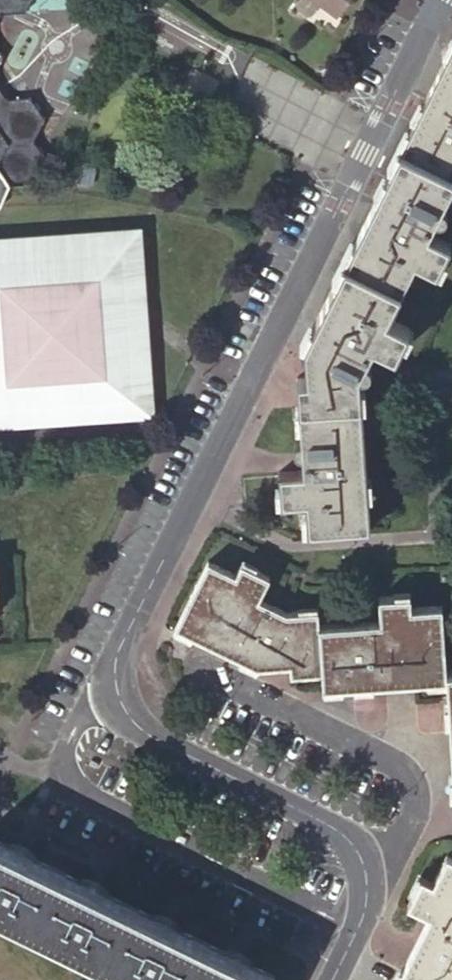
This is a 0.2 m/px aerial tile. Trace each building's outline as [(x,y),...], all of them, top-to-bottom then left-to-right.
[(26,11),(32,0),(0,0),(0,12),(26,11)] [(347,0),(318,0),(337,14),(347,0)] [(304,344),(307,376),(297,376),(301,439),(299,439),(298,439),(295,441),(294,446),(294,450),(296,452),(298,454),(301,455),(303,456),(304,470),(279,471),(281,504),(305,503),(307,533),(370,529),(360,374),(362,374),(364,374),(368,373),(371,371),(372,368),(373,366),(372,364),(371,362),(370,360),(368,359),(374,346),(396,356),(410,328),(388,317),(415,262),(437,273),(451,244),(430,233),(436,221),(438,221),(440,222),(442,222),(445,221),(446,218),(447,217),(449,214),(448,212),(448,210),(446,208),(444,206),(451,189),(451,46),(304,344)] [(10,185),(38,185),(49,162),(34,139),(47,117),(32,96),(5,97),(0,90),(0,171),(10,185)] [(150,414),(153,417),(154,417),(154,416),(151,413),(140,231),(143,228),(143,227),(141,227),(139,230),(0,239),(0,424),(150,414)] [(208,559),(175,628),(259,669),(259,668),(289,675),(290,675),(292,675),(322,674),(323,689),(447,681),(451,758),(451,668),(447,669),(442,605),(412,606),(411,594),(380,596),(381,620),(319,625),(318,610),(292,610),(261,595),(271,577),(242,562),(236,573),(208,559)] [(275,977),(0,841),(0,911),(139,979),(273,979),(275,977)] [(446,854),(432,881),(422,876),(407,905),(429,915),(397,979),(451,979),(451,857),(446,854)]
